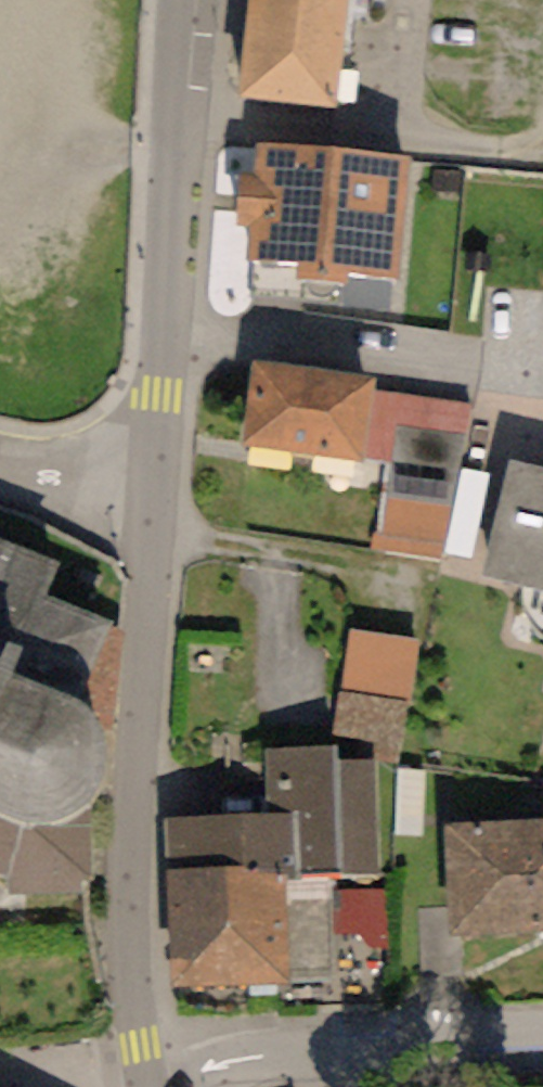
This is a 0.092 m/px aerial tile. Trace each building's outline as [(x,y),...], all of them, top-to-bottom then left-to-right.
[(238,96),(340,107),(352,0),(250,0),(238,96)] [(409,157),(257,141),(253,176),(240,175),(235,224),(249,226),(245,261),(297,266),(296,278),(349,283),(350,271),(397,276),(409,157)] [(375,377),(253,360),(240,445),(363,460),(375,390),(375,377)] [(468,405),(375,390),(363,460),(386,464),(372,549),(442,560),(468,405)] [(508,460),(480,574),(542,589),(542,469),(508,460)] [(474,485),(461,550),(482,554),(495,489),(474,485)] [(80,701),(111,624),(44,597),(58,563),(0,540),(0,814),(17,819),(42,821),(63,819),(79,812),(86,807),(92,803),(99,794),(104,780),(106,763),(106,746),(101,728),(95,716),(80,701)] [(420,640),(349,631),(338,694),(337,748),(337,761),(376,760),(399,765),(420,640)] [(337,748),(265,750),(267,814),(166,816),(167,871),(247,869),(248,878),(283,877),(331,876),(379,874),(376,760),(337,761),(337,748)] [(86,807),(79,812),(63,819),(42,821),(17,819),(0,814),(0,876),(7,877),(6,896),(77,893),(91,877),(86,807)] [(442,826),(445,932),(542,929),(542,823),(442,826)] [(331,876),(283,877),(248,878),(247,869),(167,871),(170,987),(285,984),(285,979),(334,978),(331,876)] [(350,949),(397,945),(393,897),(346,901),(350,949)]
